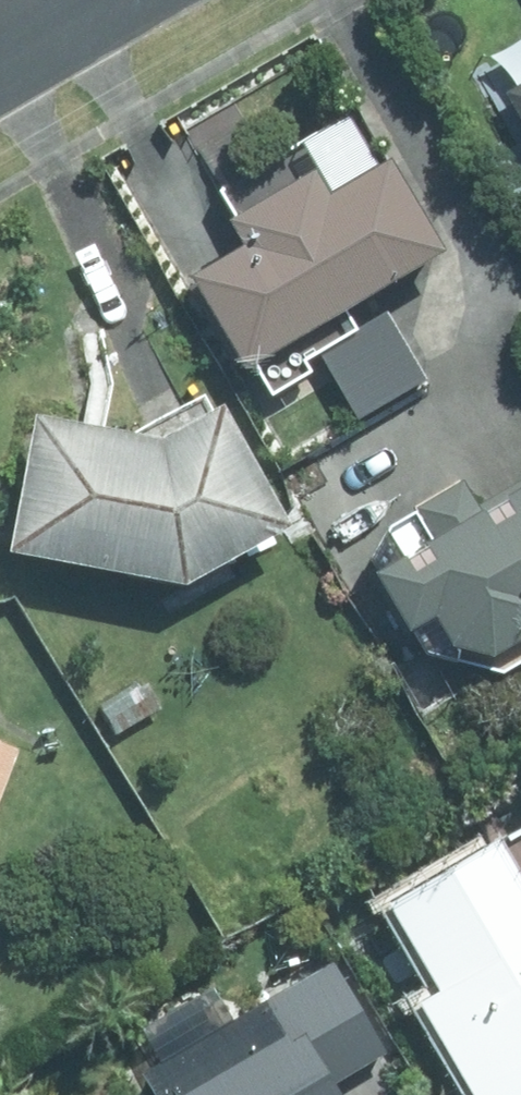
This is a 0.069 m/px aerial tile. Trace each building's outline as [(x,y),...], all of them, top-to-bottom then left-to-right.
[(497,94),(520,135),(520,81),(497,94)] [(428,244),(372,150),(312,187),(298,163),(212,214),(225,239),(177,267),(232,360),(428,244)] [(416,383),(375,311),(310,348),(352,420),(416,383)] [(206,398),(141,432),(14,409),(0,489),(0,546),(167,578),(272,520),(206,398)] [(416,610),(432,638),(475,651),(520,624),(520,470),(466,503),(451,477),(404,503),(419,529),(357,567),(391,626),(416,610)] [(138,676),(92,706),(109,733),(156,704),(138,676)] [(509,831),(504,821),(372,899),(389,930),(376,938),(399,977),(412,969),(421,986),(400,997),(456,1094),(497,1094),(520,1081),(520,824),(509,831)] [(323,1081),(378,1049),(328,960),(260,999),(272,1018),(145,1092),(147,1094),(331,1094),(323,1081)]
